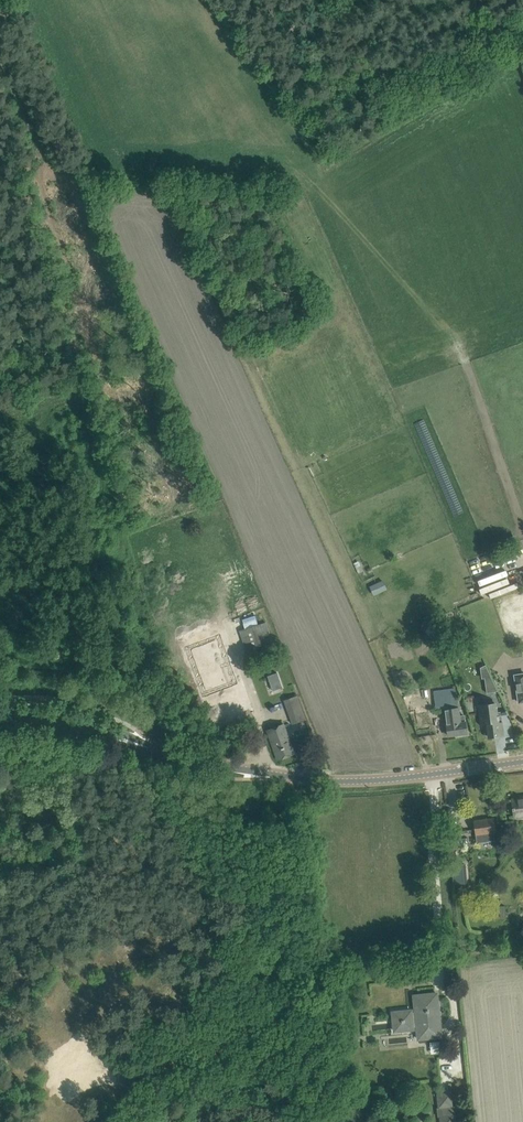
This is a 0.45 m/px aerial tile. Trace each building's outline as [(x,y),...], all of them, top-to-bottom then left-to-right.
[(266,623),(240,631),(249,657),(274,648),(266,623)] [(225,633),(193,645),(210,691),(242,680),(225,633)] [(479,668),(490,692),(497,689),(487,664),(479,668)] [(265,675),(271,694),(285,689),(279,671),(265,675)] [(515,675),(519,702),(522,702),(522,674),(515,675)] [(455,686),(434,689),(437,711),(445,710),(447,724),(448,736),(467,733),(465,722),(464,715),(459,716),(458,708),(455,686)] [(285,700),(293,723),(305,719),(297,696),(285,700)] [(499,722),(499,719),(497,707),(494,707),(493,703),(486,704),(486,708),(477,709),(480,725),(485,724),(487,736),(503,733),(502,721),(499,722)] [(284,724),(267,730),(278,760),(293,754),(287,739),(289,738),(284,724)] [(511,799),(514,816),(522,815),(522,797),(511,799)] [(493,818),(474,821),(476,834),(477,834),(478,841),(495,838),(494,831),(495,831),(493,818)] [(392,1012),(394,1023),(394,1031),(413,1029),(413,1027),(417,1026),(418,1039),(441,1037),(437,993),(414,995),(416,1012),(412,1012),(411,1010),(392,1012)] [(429,1040),(429,1053),(442,1052),(441,1040),(429,1040)] [(451,1093),(436,1094),(438,1108),(436,1108),(437,1117),(439,1117),(440,1121),(454,1121),(451,1093)]
